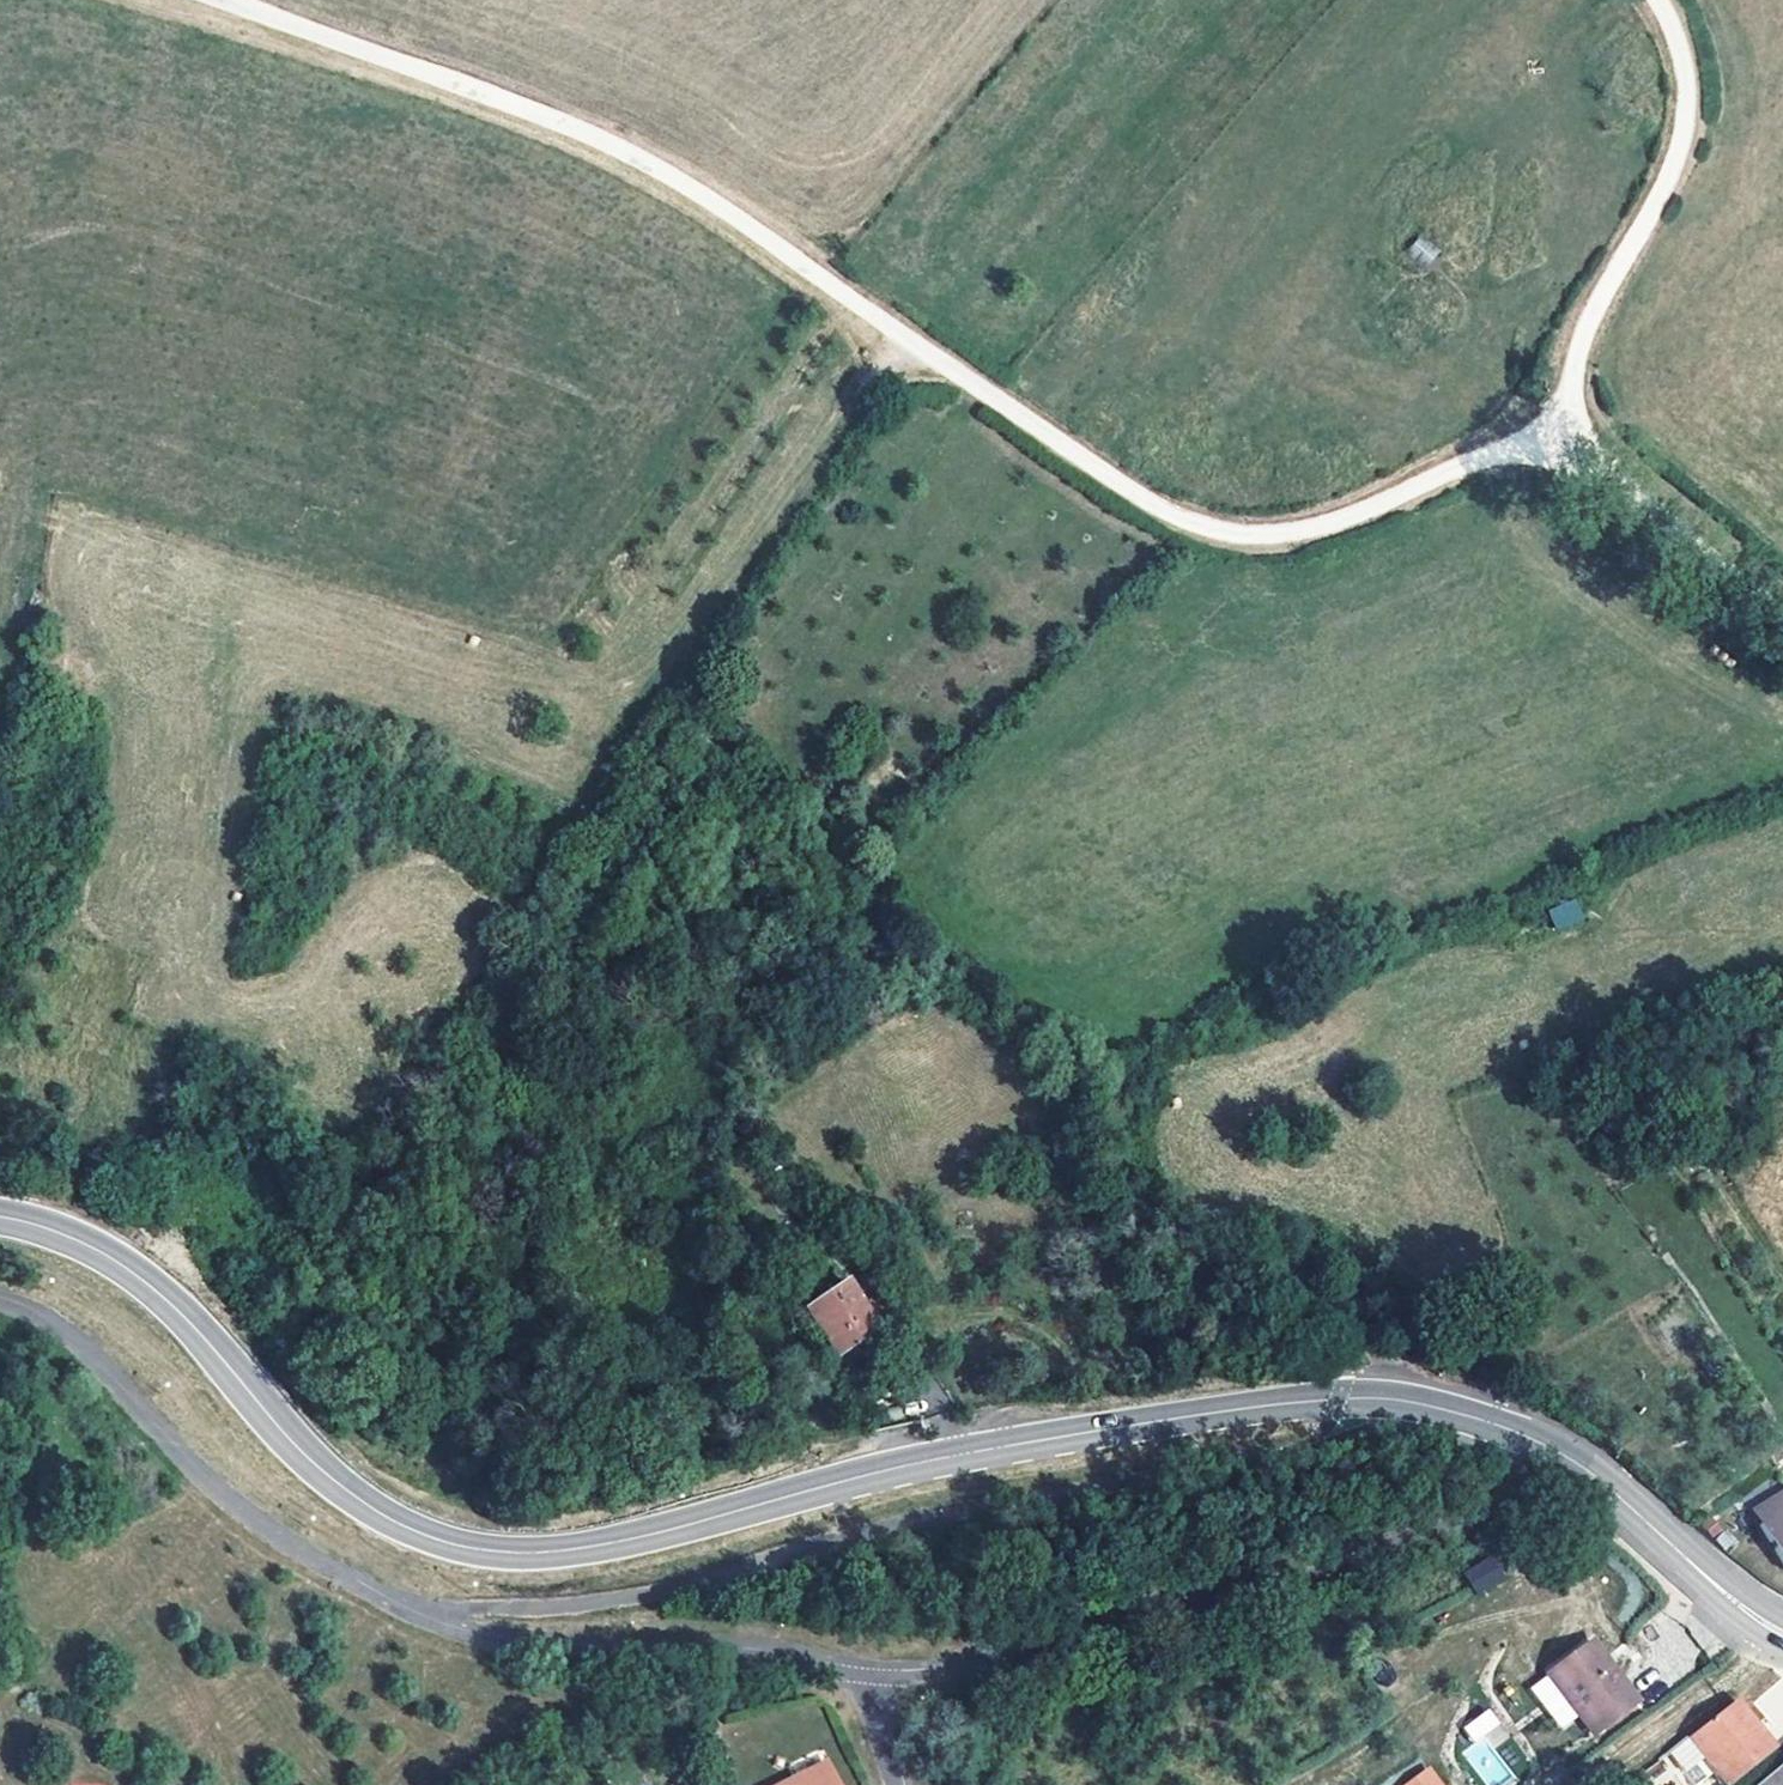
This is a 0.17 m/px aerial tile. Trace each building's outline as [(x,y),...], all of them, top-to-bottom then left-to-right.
[(1421,234),(1406,252),(1425,267),(1440,250),(1421,234)] [(1557,932),(1586,920),(1577,898),(1548,910),(1557,932)] [(806,1309),(839,1358),(879,1330),(848,1282),(806,1309)] [(1490,1480),(1478,1482),(1481,1495),(1493,1492),(1490,1480)] [(1770,1501),(1777,1513),(1758,1525),(1782,1566),(1782,1494),(1770,1501)] [(1777,1513),(1770,1501),(1751,1513),(1758,1525),(1777,1513)] [(1460,1575),(1467,1572),(1490,1565),(1482,1548),(1466,1552),(1463,1548),(1450,1554),(1460,1575)] [(1490,1565),(1467,1572),(1472,1587),(1494,1579),(1490,1565)] [(1634,1703),(1589,1643),(1551,1672),(1563,1688),(1557,1692),(1591,1736),(1634,1703)] [(1546,1676),(1557,1692),(1563,1688),(1551,1672),(1546,1676)] [(1725,1709),(1765,1757),(1770,1753),(1730,1705),(1725,1709)] [(1684,1741),(1700,1760),(1720,1784),(1731,1784),(1765,1757),(1725,1709),(1684,1741)] [(1498,1725),(1487,1711),(1463,1729),(1474,1744),(1498,1725)] [(1681,1775),(1700,1760),(1684,1741),(1665,1755),(1681,1775)] [(813,1755),(782,1771),(786,1779),(817,1763),(813,1755)] [(755,1784),(828,1784),(817,1763),(786,1779),(782,1771),(755,1784)] [(1759,1784),(1782,1784),(1782,1765),(1759,1784)] [(1424,1776),(1419,1779),(1423,1784),(1430,1784),(1424,1776)]
